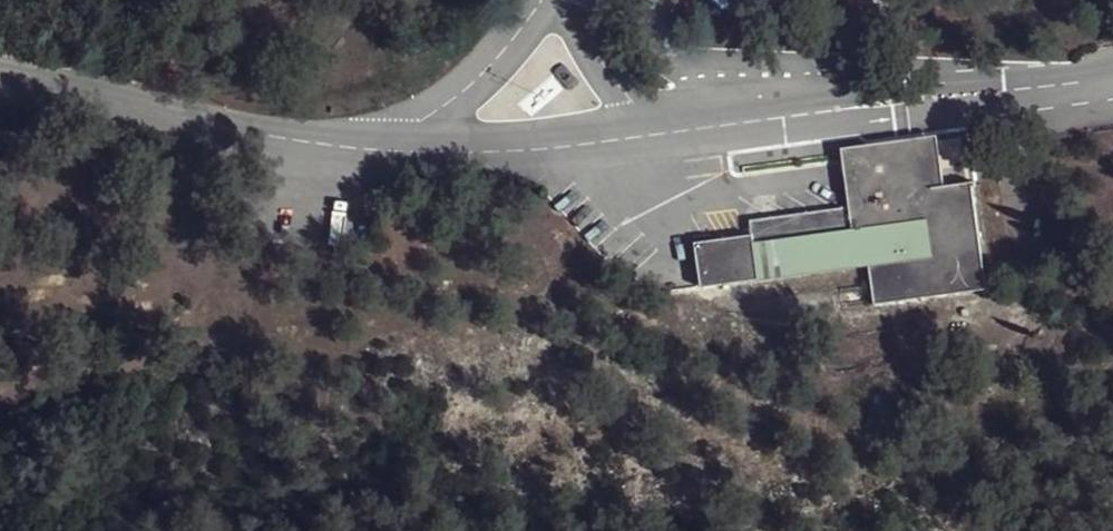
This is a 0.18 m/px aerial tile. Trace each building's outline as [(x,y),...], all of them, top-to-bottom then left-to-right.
[(857,310),(986,285),(968,170),(946,180),(937,144),(845,162),(857,206),(758,224),(764,241),(699,254),(708,293),(847,265),(857,310)]
